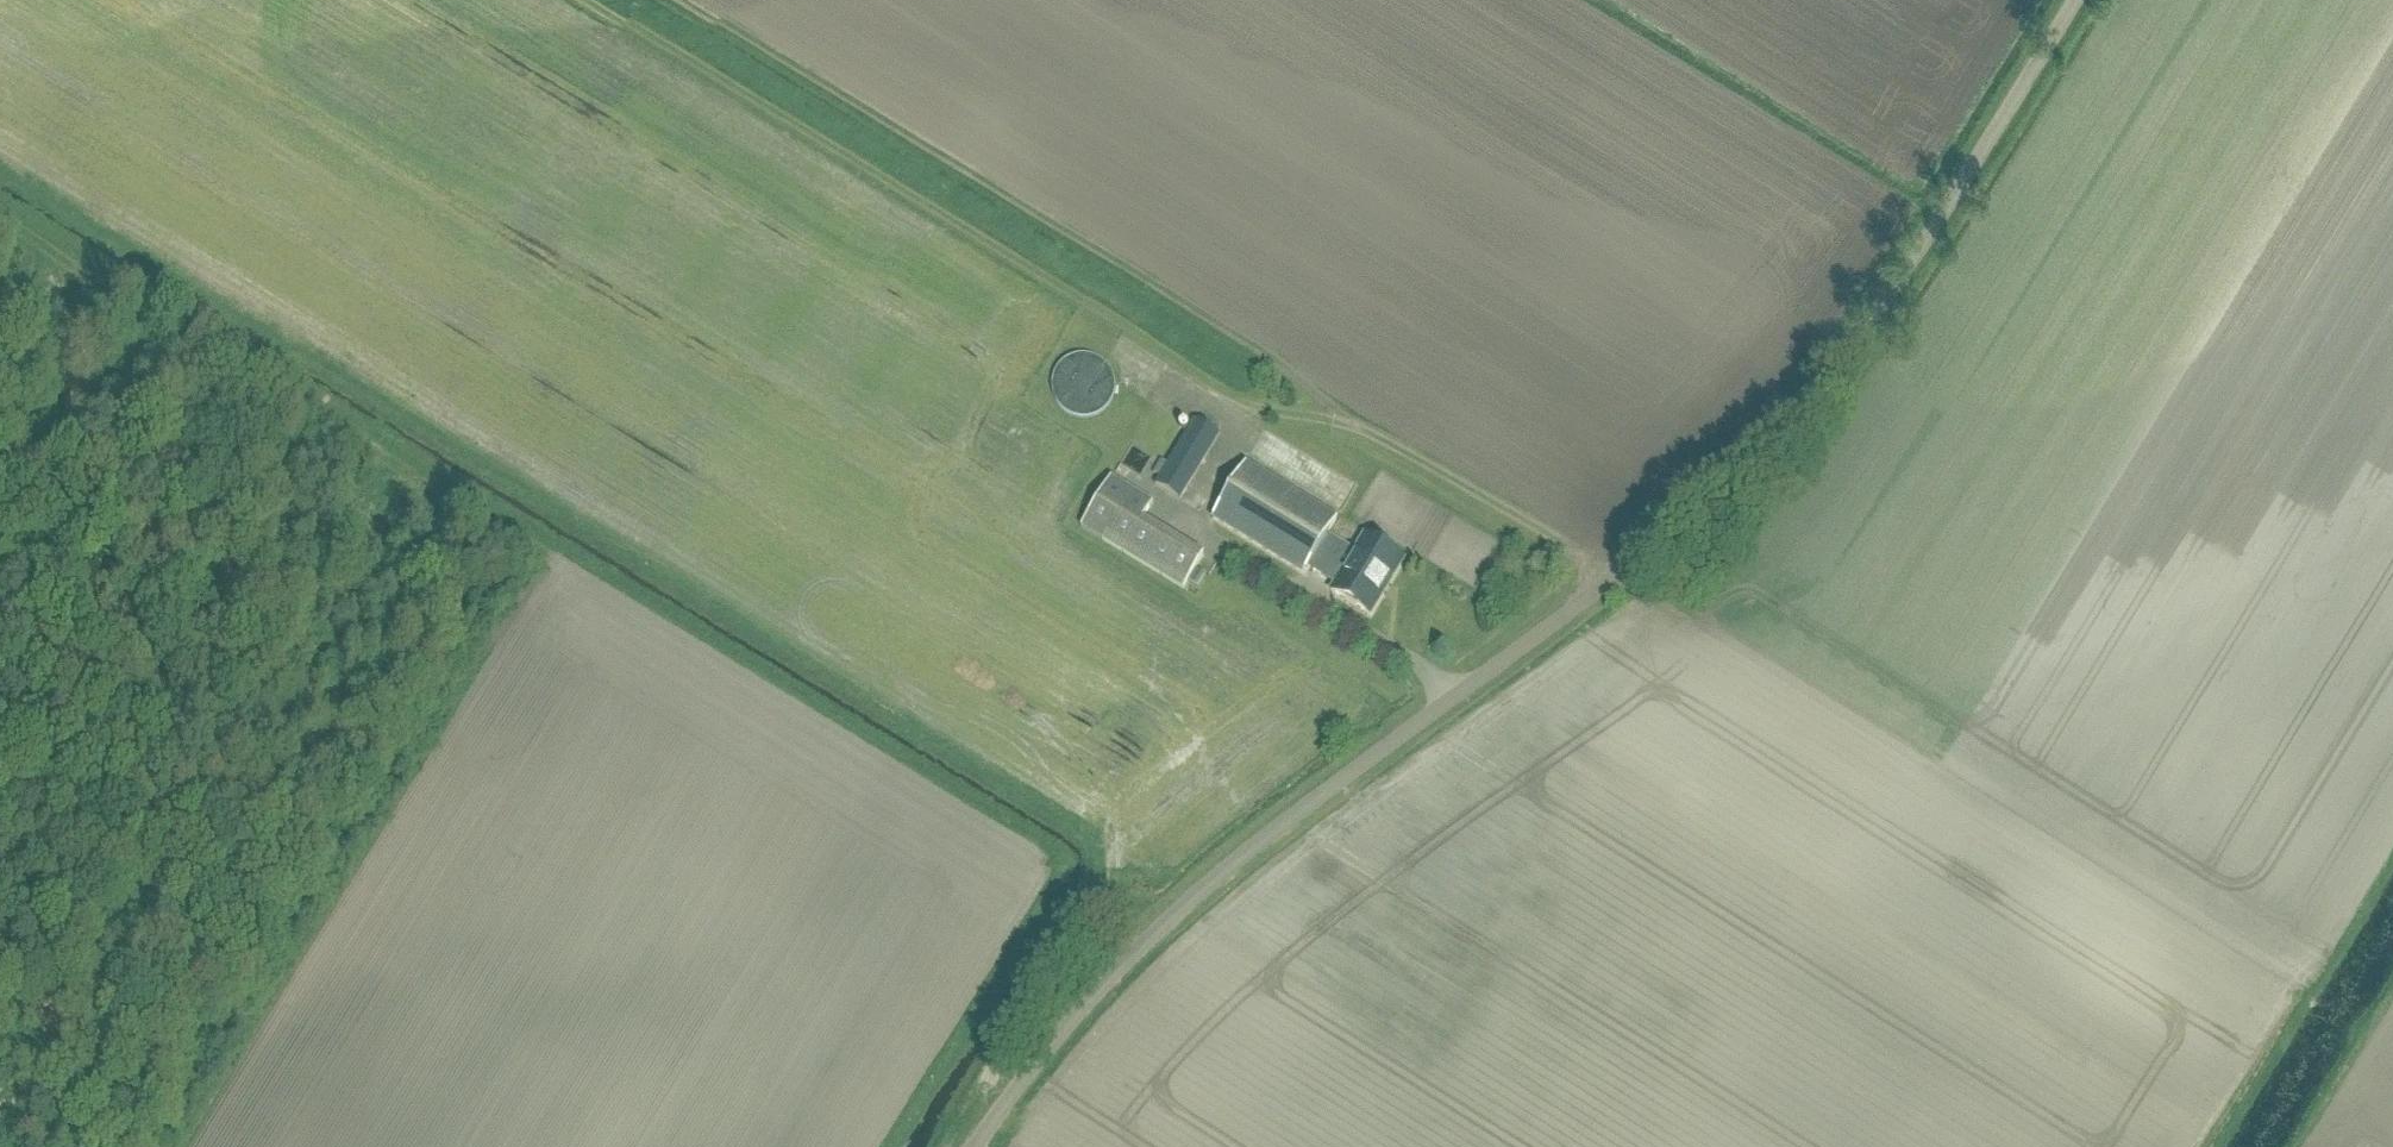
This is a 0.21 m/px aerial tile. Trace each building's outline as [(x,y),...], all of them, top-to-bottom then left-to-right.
[(1107,384),(1084,356),(1051,383),(1074,411),(1107,384)] [(1181,503),(1221,438),(1194,422),(1154,487),(1181,503)] [(1289,481),(1305,458),(1258,426),(1242,449),(1289,481)] [(1155,440),(1140,432),(1133,445),(1148,453),(1155,440)] [(1333,510),(1349,483),(1320,466),(1304,493),(1333,510)] [(1353,556),(1326,539),(1337,521),(1248,467),(1213,524),(1302,578),(1308,569),(1335,586),(1329,595),(1371,620),(1406,562),(1365,537),(1353,556)] [(1183,593),(1204,558),(1143,521),(1153,505),(1113,481),(1083,531),(1183,593)]
